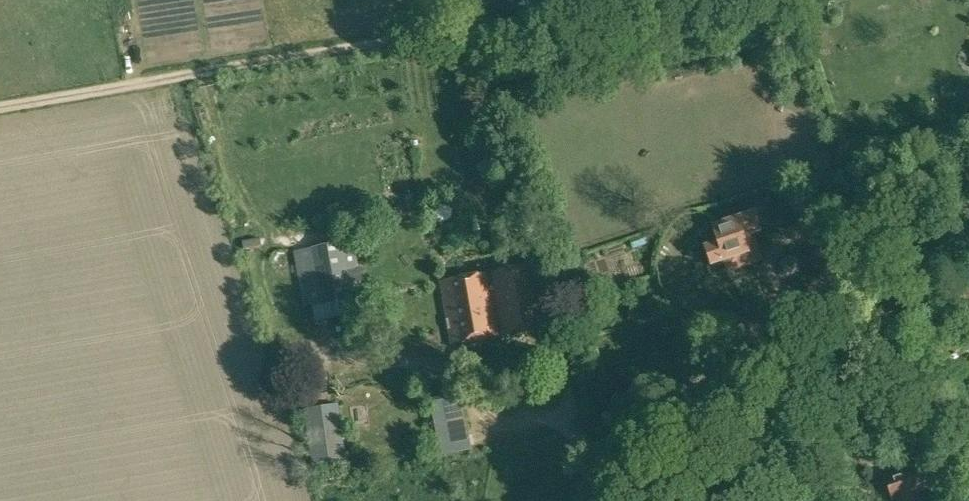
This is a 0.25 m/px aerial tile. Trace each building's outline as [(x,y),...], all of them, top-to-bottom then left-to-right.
[(841,168),(846,184),(857,181),(851,164),(841,168)] [(439,214),(444,231),(459,228),(455,210),(439,214)] [(725,260),(728,269),(750,262),(759,258),(751,234),(759,231),(753,214),(712,227),(717,245),(704,249),(709,265),(725,260)] [(304,307),(307,324),(366,313),(363,297),(353,240),(342,242),(339,223),(307,229),(311,247),(293,251),(304,307)] [(244,249),(262,246),(260,238),(242,241),(244,249)] [(441,282),(451,344),(546,328),(535,266),(441,282)] [(303,408),(312,470),(346,465),(337,403),(303,408)] [(440,455),(471,449),(463,403),(432,409),(440,455)] [(934,455),(927,458),(932,472),(940,469),(934,455)] [(886,473),(896,500),(917,500),(915,494),(930,488),(920,460),(886,473)]
